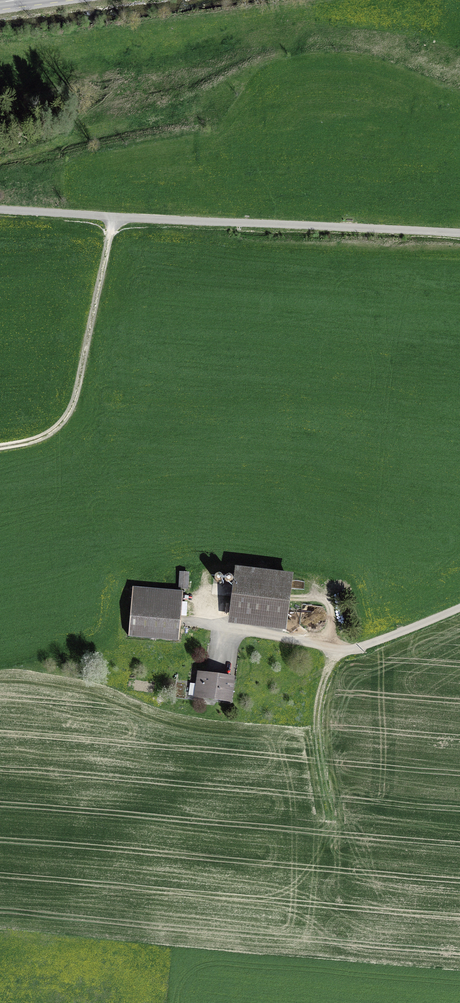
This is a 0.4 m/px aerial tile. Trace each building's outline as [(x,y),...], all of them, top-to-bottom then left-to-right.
[(188,573),(180,573),(179,588),(187,588),(188,573)] [(220,582),(223,580),(223,576),(220,574),(217,574),(215,576),(215,579),(217,582),(220,582)] [(231,583),(233,580),(233,577),(230,575),(227,575),(225,577),(225,580),(227,583),(231,583)] [(236,575),(231,615),(285,622),(290,581),(236,575)] [(128,636),(179,640),(183,592),(133,587),(128,636)] [(229,699),(232,678),(200,674),(198,683),(202,684),(200,695),(229,699)]
